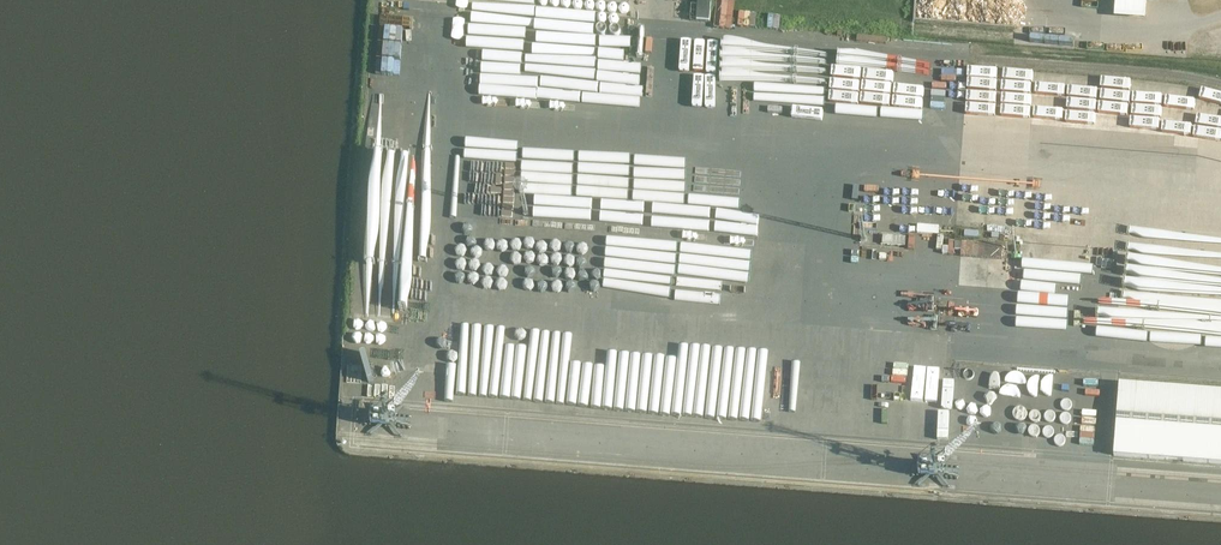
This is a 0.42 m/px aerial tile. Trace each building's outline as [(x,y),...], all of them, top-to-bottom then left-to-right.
[(1144,19),(1146,0),(1115,0),(1114,16),(1144,19)] [(479,41),(493,42),(494,30),(480,29),(479,41)] [(928,80),(924,65),(904,70),(905,73),(899,75),(902,86),(903,86),(907,97),(908,96),(912,109),(935,103),(933,97),(939,95),(942,104),(950,102),(946,89),(936,92),(932,79),(928,80)] [(460,174),(460,197),(474,197),(474,192),(489,191),(489,190),(497,190),(498,193),(505,193),(505,175),(484,176),(484,174),(460,174)] [(963,257),(1005,258),(1005,244),(964,243),(963,257)] [(421,279),(368,276),(365,330),(418,333),(421,279)] [(1121,388),(1115,461),(1220,469),(1220,396),(1121,388)]
